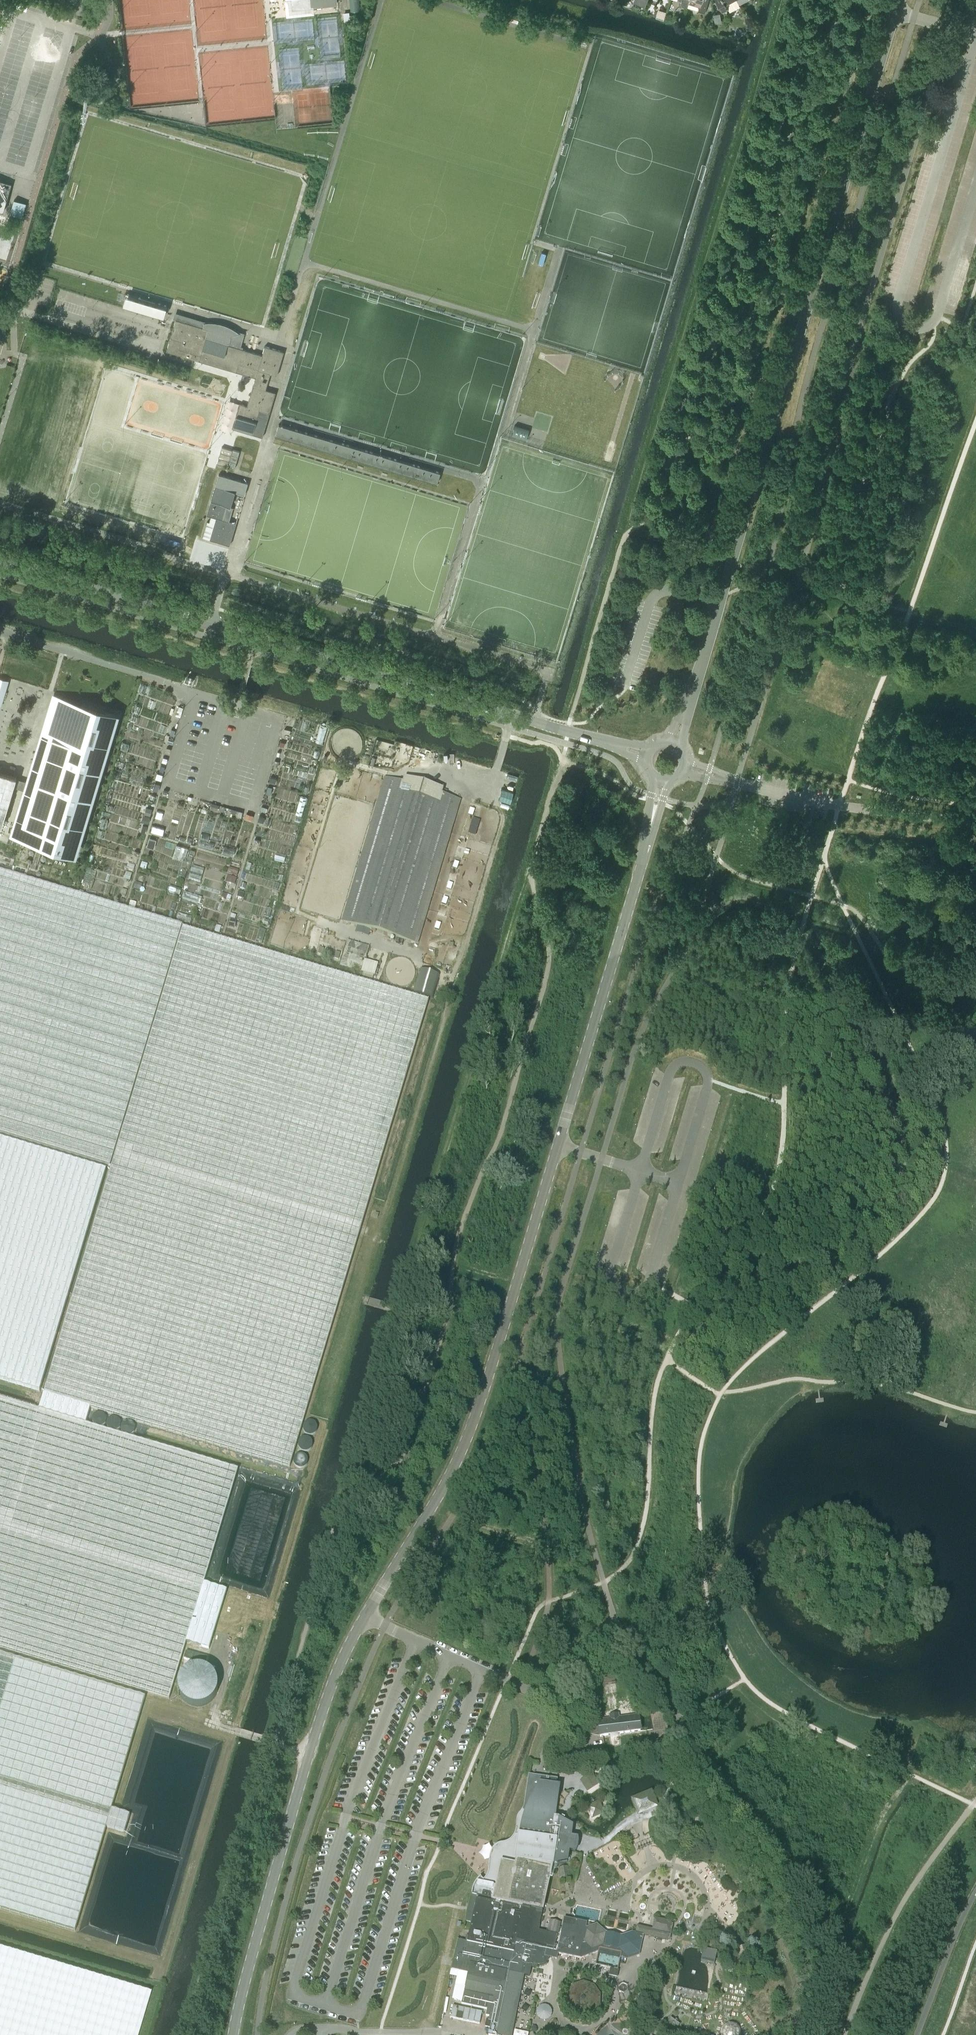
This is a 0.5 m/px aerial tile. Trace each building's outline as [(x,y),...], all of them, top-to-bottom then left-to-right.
[(351,10),(360,9),(359,0),(350,0),(351,10)] [(688,3),(689,3),(700,6),(699,11),(705,12),(708,0),(689,0),(688,3)] [(722,11),(728,8),(730,9),(739,4),(737,0),(717,0),(722,11)] [(3,211),(12,184),(0,180),(0,210),(3,211)] [(26,203),(14,200),(10,213),(22,217),(26,203)] [(163,316),(166,305),(125,293),(122,304),(163,316)] [(261,354),(239,347),(243,333),(237,332),(235,329),(228,326),(224,324),(221,323),(218,323),(211,322),(204,322),(200,321),(174,313),(173,318),(175,319),(165,350),(254,377),(246,404),(239,402),(237,406),(244,408),(245,404),(259,408),(252,433),(262,436),(275,391),(265,388),(269,374),(276,376),(284,351),(264,346),(261,354)] [(244,408),(237,406),(231,427),(252,433),(259,408),(245,404),(244,408)] [(515,424),(511,435),(512,435),(526,439),(529,429),(515,424)] [(226,464),(231,449),(222,446),(217,461),(226,464)] [(236,462),(239,451),(233,449),(230,460),(228,466),(234,468),(236,462)] [(205,513),(206,513),(215,516),(208,538),(228,543),(235,523),(220,519),(225,504),(229,506),(233,490),(243,493),(246,481),(217,473),(205,513)] [(203,533),(203,535),(203,536),(207,538),(208,538),(208,537),(209,536),(209,534),(211,530),(211,529),(212,527),(212,526),(213,523),(213,522),(214,518),(214,517),(215,517),(215,516),(211,515),(210,515),(210,516),(210,518),(209,518),(209,519),(208,520),(207,521),(206,523),(206,524),(205,525),(205,526),(205,527),(205,528),(204,529),(204,531),(204,532),(203,532),(203,533)] [(1,706),(9,680),(0,677),(0,706),(1,706)] [(1,825),(13,786),(23,789),(9,836),(76,856),(119,713),(52,693),(26,781),(16,778),(16,776),(0,772),(0,825),(1,825)] [(385,774),(341,921),(418,944),(462,797),(385,774)] [(111,1167),(183,927),(0,873),(0,1135),(111,1168),(111,1167)] [(183,927),(111,1167),(111,1168),(38,1410),(85,1424),(90,1408),(289,1467),(429,1001),(183,927)] [(362,970),(381,976),(388,954),(369,948),(366,958),(365,958),(362,970)] [(38,1391),(104,1170),(0,1138),(0,1380),(38,1391)] [(167,1698),(169,1699),(186,1643),(210,1650),(217,1627),(228,1590),(203,1582),(238,1470),(85,1424),(38,1410),(31,1408),(0,1399),(0,1648),(167,1698)] [(75,1931),(106,1828),(124,1833),(129,1815),(111,1810),(145,1697),(0,1654),(0,1908),(75,1931)] [(614,1673),(602,1674),(603,1685),(615,1684),(614,1673)] [(619,1720),(620,1730),(633,1729),(634,1732),(641,1731),(639,1717),(619,1720)] [(620,1730),(619,1720),(599,1723),(601,1736),(608,1735),(608,1732),(620,1730)] [(666,1740),(649,1742),(651,1755),(667,1753),(666,1740)] [(613,1765),(600,1766),(601,1777),(614,1775),(613,1765)] [(598,1784),(592,1774),(581,1780),(587,1791),(598,1784)] [(576,1851),(576,1850),(577,1848),(577,1847),(577,1845),(577,1844),(577,1842),(577,1841),(577,1840),(577,1839),(571,1838),(572,1827),(559,1820),(555,1819),(559,1787),(556,1787),(557,1779),(528,1775),(524,1804),(524,1805),(524,1807),(523,1808),(522,1811),(518,1815),(517,1816),(517,1817),(517,1818),(516,1819),(516,1820),(516,1829),(516,1830),(516,1831),(515,1832),(515,1834),(514,1836),(513,1837),(512,1838),(512,1839),(511,1840),(509,1841),(508,1842),(505,1843),(504,1843),(503,1843),(501,1844),(500,1844),(498,1845),(497,1846),(495,1847),(494,1848),(493,1849),(492,1851),(491,1853),(490,1855),(489,1860),(489,1861),(488,1863),(488,1864),(489,1866),(489,1867),(489,1869),(489,1870),(488,1872),(488,1873),(488,1874),(487,1875),(486,1877),(485,1878),(484,1880),(483,1881),(480,1878),(479,1879),(478,1880),(477,1882),(475,1883),(475,1885),(474,1886),(474,1887),(473,1888),(473,1890),(472,1891),(472,1893),(472,1895),(478,1896),(468,1941),(459,1939),(452,1970),(462,1972),(461,1980),(462,1981),(461,1985),(459,1985),(457,1986),(454,1998),(456,2000),(462,2001),(461,2004),(486,2009),(485,2016),(489,2017),(488,2021),(491,2022),(488,2034),(511,2034),(523,1975),(529,1976),(531,1968),(539,1970),(541,1971),(542,1973),(544,1976),(545,1975),(547,1972),(548,1968),(548,1966),(548,1963),(547,1961),(548,1958),(556,1959),(557,1954),(558,1950),(529,1943),(536,1909),(543,1911),(552,1865),(567,1862),(569,1851),(575,1852),(576,1851)] [(634,1800),(639,1813),(656,1806),(650,1793),(634,1800)] [(598,1804),(589,1808),(593,1817),(602,1813),(598,1804)] [(558,1869),(559,1877),(565,1876),(569,1876),(568,1867),(558,1869)] [(596,1924),(585,1928),(583,1941),(591,1949),(603,1946),(618,1949),(627,1957),(639,1953),(643,1935),(665,1940),(668,1940),(671,1922),(654,1918),(652,1929),(637,1926),(635,1933),(632,1932),(621,1936),(605,1933),(596,1924)] [(550,1919),(548,1931),(559,1933),(561,1921),(550,1919)] [(557,1954),(581,1958),(598,1952),(598,1948),(621,1953),(619,1958),(627,1960),(638,1956),(639,1953),(627,1957),(618,1949),(603,1946),(591,1949),(583,1941),(585,1928),(586,1923),(575,1921),(574,1926),(563,1924),(558,1950),(557,1954)] [(746,1945),(735,1950),(740,1962),(752,1957),(746,1945)] [(150,1993),(0,1949),(0,2034),(138,2034),(150,1993)] [(537,1980),(537,1981),(534,1981),(533,1987),(536,1988),(535,1990),(544,1992),(546,1981),(537,1980)] [(453,2006),(450,2018),(479,2024),(482,2012),(453,2006)]
